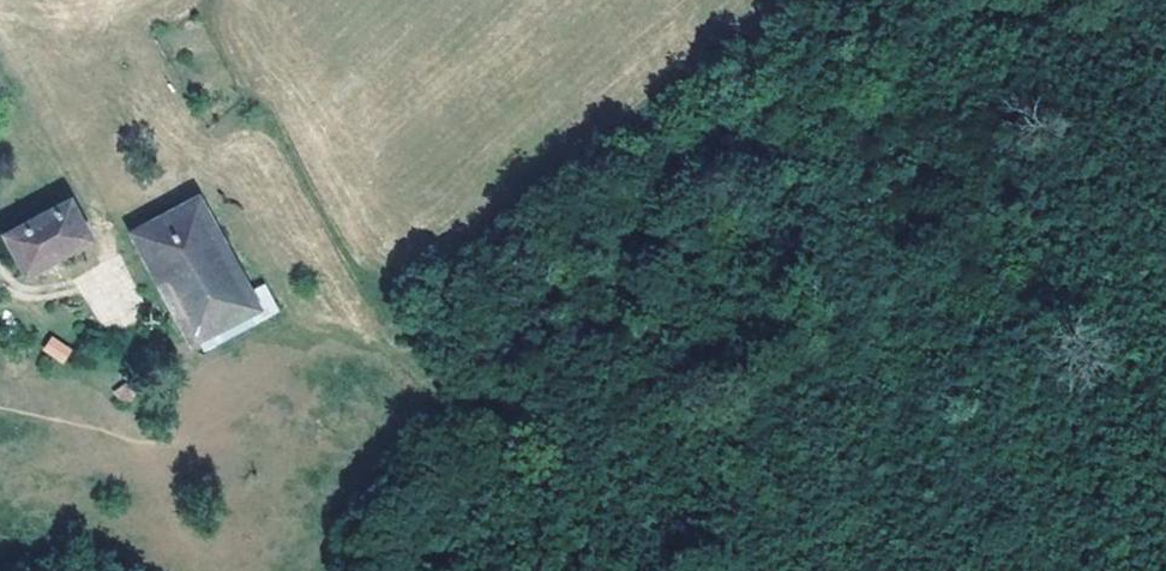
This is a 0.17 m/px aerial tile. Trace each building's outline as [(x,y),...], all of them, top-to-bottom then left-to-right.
[(97,259),(81,236),(15,271),(27,294),(97,259)] [(216,278),(173,306),(231,405),(278,378),(216,278)] [(51,334),(41,350),(63,364),(73,349),(51,334)]
